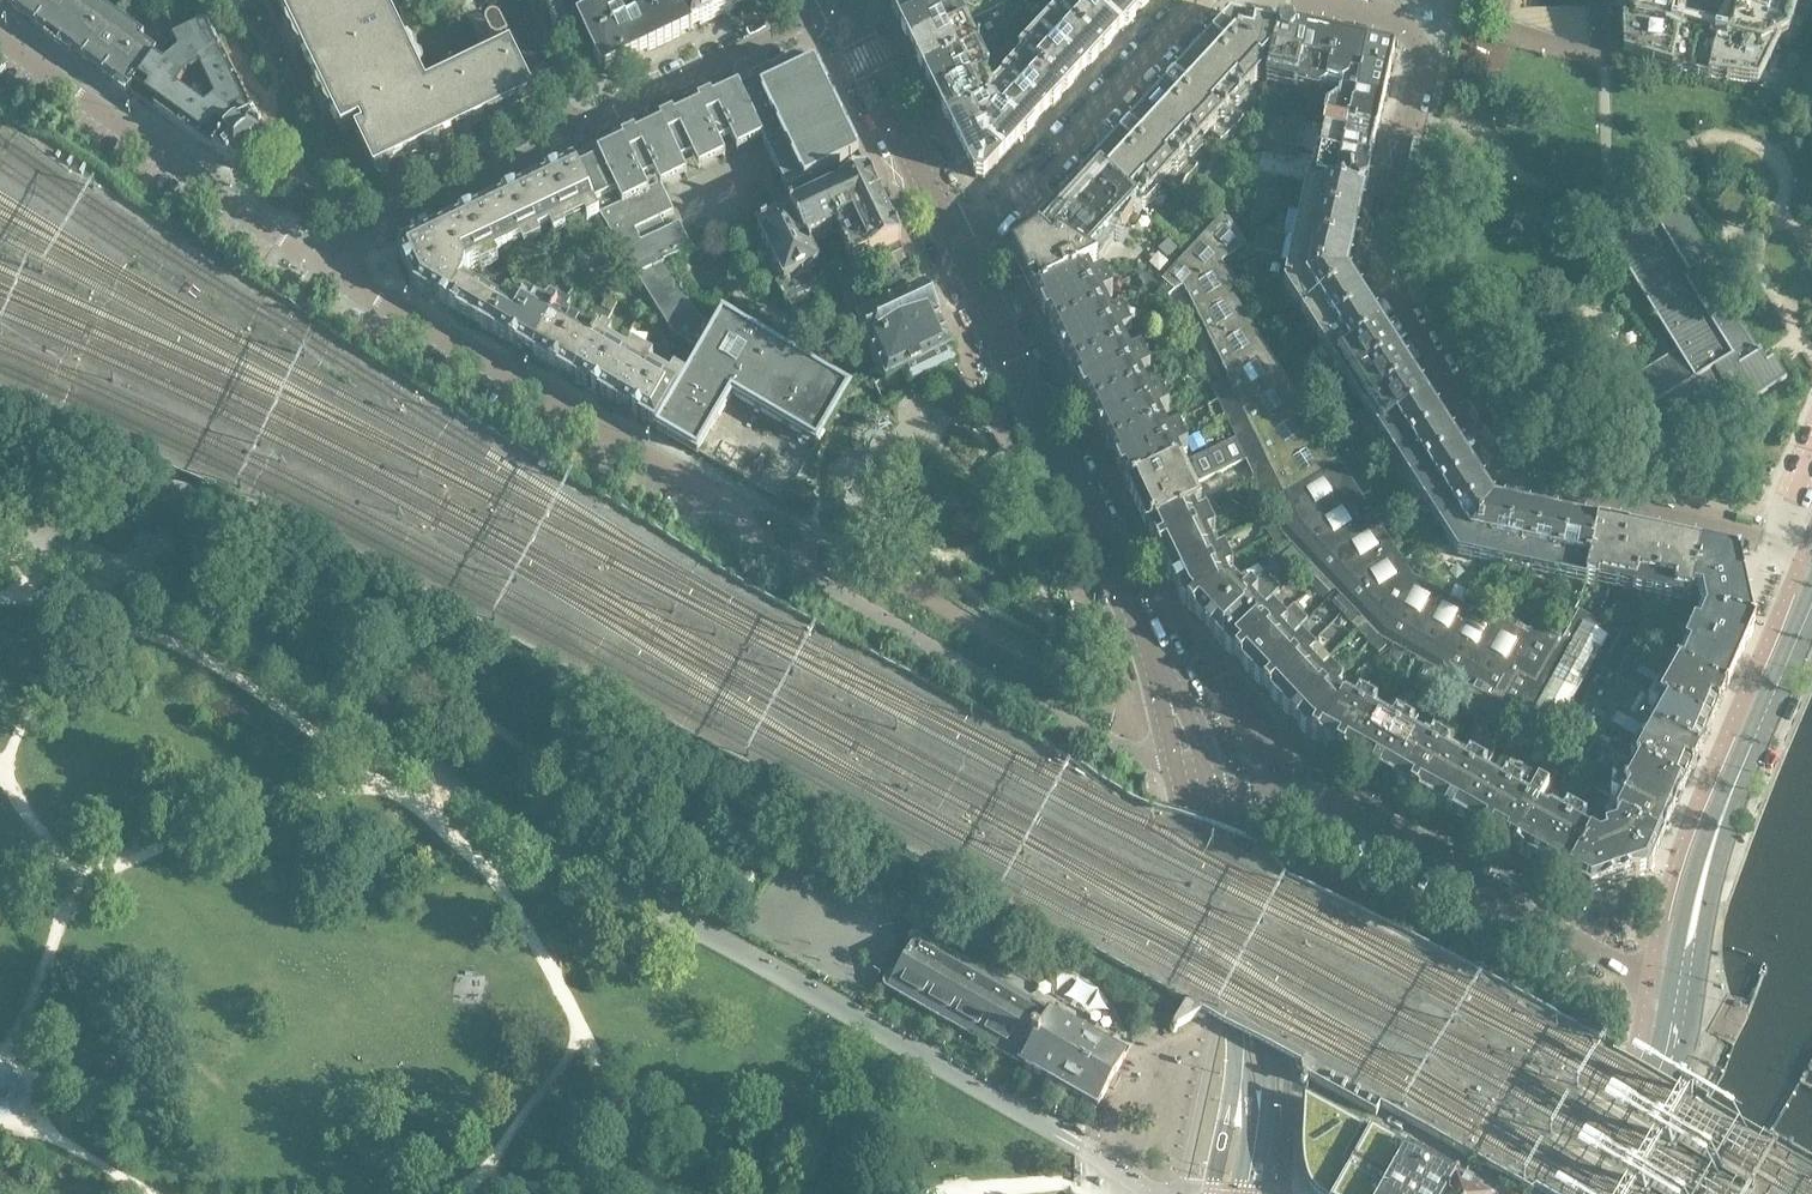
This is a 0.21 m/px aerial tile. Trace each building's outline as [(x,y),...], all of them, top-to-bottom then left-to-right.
[(57,41),(86,0),(0,0),(57,41)] [(141,44),(144,39),(90,0),(86,0),(57,41),(130,93),(154,60),(157,55),(141,44)] [(406,46),(384,0),(277,0),(341,133),(359,124),(362,130),(355,134),(374,174),(534,97),(500,28),(500,27),(499,26),(498,25),(497,24),(494,23),(492,24),(490,24),(488,25),(487,26),(487,27),(486,29),(486,30),(486,31),(486,32),(486,34),(491,44),(492,45),(494,47),(496,47),(497,47),(499,47),(500,47),(502,46),(505,50),(426,88),(406,46)] [(602,0),(540,0),(557,35),(581,23),(607,11),(602,0)] [(676,0),(659,0),(658,2),(648,8),(665,43),(690,31),(676,0)] [(712,0),(676,0),(690,31),(720,16),(712,0)] [(720,16),(754,0),(712,0),(720,16)] [(948,0),(893,0),(890,2),(895,12),(893,15),(897,23),(901,24),(902,26),(950,3),(948,0)] [(1002,0),(988,0),(989,3),(972,11),(977,21),(994,12),(1005,7),(1002,0)] [(1024,4),(1020,0),(1012,0),(1007,5),(1016,13),(1024,4)] [(1080,0),(1078,0),(1060,19),(1099,55),(1101,53),(1104,53),(1111,46),(1110,43),(1118,35),(1080,0)] [(1121,0),(1080,0),(1118,35),(1125,27),(1129,27),(1135,20),(1135,16),(1136,14),(1121,0)] [(1136,14),(1138,12),(1142,13),(1149,5),(1148,2),(1150,0),(1121,0),(1136,14)] [(1758,84),(1779,42),(1775,40),(1778,24),(1791,25),(1798,5),(1793,3),(1794,0),(1628,0),(1626,8),(1621,7),(1623,55),(1672,70),(1707,77),(1758,84)] [(639,56),(621,18),(630,14),(631,10),(627,2),(607,11),(581,23),(604,72),(639,56)] [(962,28),(950,3),(902,26),(903,28),(901,32),(905,41),(909,41),(914,51),(962,28)] [(1002,29),(1016,13),(1007,5),(1005,8),(1002,29)] [(1002,29),(1005,8),(1005,7),(994,12),(1002,29)] [(665,43),(648,8),(637,13),(631,10),(630,14),(621,18),(639,56),(665,43)] [(1267,74),(1277,30),(1236,21),(1234,17),(1224,21),(1225,24),(1200,52),(1196,52),(1189,59),(1190,63),(1187,66),(1232,108),(1264,73),(1267,74)] [(1099,55),(1060,19),(1041,39),(1080,75),(1088,67),(1091,67),(1098,60),(1097,57),(1099,55)] [(266,143),(239,86),(207,20),(170,37),(185,69),(181,71),(173,65),(169,71),(154,60),(130,93),(235,169),(266,143)] [(974,53),(962,28),(914,51),(919,61),(917,64),(921,73),(925,74),(926,76),(974,53)] [(1296,85),(1307,37),(1277,30),(1267,74),(1266,78),(1296,85)] [(1326,90),(1326,89),(1336,43),(1307,37),(1296,85),(1324,91),(1326,90)] [(997,63),(1001,38),(988,45),(997,63)] [(997,63),(1012,48),(1001,38),(997,63)] [(1080,75),(1041,39),(1023,59),(1027,63),(1062,95),(1064,93),(1067,93),(1074,86),(1073,83),(1080,75)] [(1355,101),(1367,50),(1336,43),(1326,89),(1341,92),(1339,98),(1355,101)] [(1382,107),(1394,55),(1367,50),(1355,101),(1382,107)] [(981,80),(984,74),(974,53),(926,76),(927,78),(925,81),(930,90),(933,91),(938,101),(981,80)] [(698,318),(663,264),(691,250),(679,225),(666,231),(661,220),(674,214),(661,188),(687,176),(680,163),(692,157),(698,170),(725,157),(719,144),(730,139),(737,152),(761,140),(787,193),(859,158),(853,147),(814,66),(808,69),(802,57),(749,82),(751,86),(741,92),(738,87),(712,99),(711,95),(697,102),(699,106),(674,118),(672,114),(659,120),(661,124),(636,136),(634,132),(621,139),(623,143),(597,155),(599,160),(577,170),(575,165),(574,166),(599,218),(669,331),(672,335),(699,352),(714,327),(698,318)] [(1062,95),(1027,63),(1007,84),(1042,117),(1050,107),(1054,108),(1060,101),(1060,97),(1062,95)] [(1243,118),(1232,108),(1187,66),(1153,102),(1150,102),(1143,110),(1143,113),(1141,116),(1186,157),(1209,132),(1220,142),(1243,118)] [(985,111),(987,98),(989,96),(981,80),(938,101),(943,111),(941,115),(946,124),(950,124),(951,127),(985,111)] [(1042,117),(1007,84),(994,98),(996,100),(994,112),(1022,138),(1024,136),(1027,136),(1034,129),(1033,126),(1042,117)] [(1022,138),(994,112),(996,100),(994,98),(989,96),(987,98),(985,111),(951,127),(976,178),(983,180),(1022,138)] [(1376,137),(1382,107),(1355,101),(1339,98),(1337,108),(1335,108),(1331,111),(1328,126),(1376,137)] [(1197,168),(1186,157),(1141,116),(1107,152),(1104,152),(1097,159),(1097,163),(1094,166),(1139,207),(1163,182),(1174,192),(1197,168)] [(1369,166),(1376,137),(1328,126),(1321,156),(1369,166)] [(1363,196),(1369,166),(1321,156),(1315,186),(1363,196)] [(599,218),(574,166),(527,189),(547,230),(552,241),(563,235),(558,224),(580,214),(585,225),(599,218)] [(1087,264),(1139,207),(1094,166),(1092,168),(1080,177),(1082,179),(1071,191),(1059,200),(1061,202),(1049,215),(1037,223),(1039,226),(1036,229),(1031,235),(1034,239),(1018,250),(1013,254),(1020,270),(1020,269),(1034,297),(1083,273),(1094,268),(1087,264)] [(1275,187),(1277,178),(1248,171),(1246,181),(1275,187)] [(825,287),(817,270),(819,269),(812,256),(808,246),(836,232),(846,253),(844,253),(851,267),(869,259),(873,266),(902,252),(904,252),(900,244),(901,243),(894,229),(893,229),(868,176),(867,176),(867,175),(789,213),(790,215),(757,231),(783,284),(776,287),(785,306),(825,287)] [(1357,223),(1363,196),(1315,186),(1311,185),(1305,212),(1357,223)] [(547,230),(527,189),(485,209),(505,250),(547,230)] [(1249,229),(1229,198),(1220,207),(1239,236),(1249,229)] [(1757,352),(1705,269),(1705,268),(1705,269),(1702,265),(1712,259),(1678,204),(1653,219),(1654,221),(1651,223),(1650,223),(1641,229),(1629,210),(1599,228),(1676,353),(1599,400),(1618,430),(1623,427),(1629,436),(1667,413),(1672,421),(1667,424),(1680,445),(1786,379),(1774,358),(1767,363),(1759,351),(1757,352)] [(1246,247),(1239,236),(1220,207),(1207,221),(1195,234),(1181,250),(1173,258),(1156,277),(1159,283),(1166,298),(1183,287),(1229,257),(1246,247)] [(1195,234),(1207,221),(1193,208),(1181,221),(1195,234)] [(505,250),(485,209),(444,228),(457,255),(464,270),(505,250)] [(1351,251),(1357,223),(1305,212),(1299,240),(1351,251)] [(427,270),(457,255),(444,228),(402,249),(399,257),(415,290),(427,270)] [(1345,277),(1351,251),(1299,240),(1289,287),(1306,313),(1350,285),(1345,277)] [(1173,258),(1181,250),(1172,241),(1164,250),(1173,258)] [(465,283),(464,270),(457,255),(427,270),(415,290),(449,310),(465,283)] [(1195,313),(1229,291),(1245,281),(1229,257),(1183,287),(1195,313)] [(1159,283),(1156,277),(1154,274),(1136,271),(1145,290),(1159,283)] [(1101,311),(1097,302),(1112,294),(1102,275),(1087,282),(1083,273),(1034,297),(1052,335),(1101,311)] [(580,295),(586,283),(576,277),(569,289),(580,295)] [(490,333),(505,306),(465,283),(449,310),(490,333)] [(1321,337),(1366,309),(1350,285),(1306,313),(1321,337)] [(958,364),(936,319),(937,318),(924,290),(856,323),(881,373),(870,378),(882,402),(889,399),(891,400),(910,390),(909,388),(958,364)] [(1247,320),(1229,291),(1195,313),(1210,343),(1247,320)] [(610,313),(617,301),(607,295),(600,307),(610,313)] [(530,357),(559,306),(548,303),(543,311),(522,299),(512,301),(508,308),(505,306),(490,333),(530,357)] [(621,319),(628,307),(617,301),(610,313),(621,319)] [(571,380),(600,330),(590,324),(584,335),(563,323),(570,312),(559,306),(530,357),(571,380)] [(1336,361),(1381,332),(1366,309),(1321,337),(1336,361)] [(1135,343),(1121,314),(1106,321),(1101,311),(1052,335),(1071,374),(1120,350),(1135,343)] [(848,389),(796,358),(722,314),(714,327),(699,352),(684,378),(654,428),(696,453),(731,394),(815,444),(848,389)] [(652,337),(659,325),(648,319),(641,331),(652,337)] [(1265,348),(1261,342),(1247,320),(1210,343),(1225,373),(1265,348)] [(662,343),(669,331),(659,325),(652,337),(662,343)] [(613,404),(642,354),(631,348),(625,359),(605,347),(611,336),(600,330),(571,380),(613,404)] [(1352,385),(1396,356),(1381,332),(1336,361),(1352,385)] [(1285,360),(1269,337),(1261,342),(1265,348),(1277,366),(1285,360)] [(1283,376),(1277,366),(1265,348),(1225,373),(1240,404),(1283,376)] [(1139,389),(1134,379),(1149,372),(1140,353),(1125,360),(1120,350),(1071,374),(1090,413),(1139,389)] [(654,428),(684,378),(672,372),(666,383),(646,371),(652,360),(642,354),(613,404),(654,428)] [(1367,409),(1411,380),(1396,356),(1352,385),(1367,409)] [(1300,384),(1285,360),(1277,366),(1283,376),(1292,389),(1300,384)] [(1302,404),(1292,389),(1283,376),(1240,404),(1255,434),(1302,404)] [(1382,432),(1427,404),(1411,380),(1367,409),(1382,432)] [(1212,392),(1207,381),(1192,389),(1197,399),(1212,392)] [(1315,408),(1300,384),(1292,389),(1302,404),(1307,413),(1315,408)] [(1108,452),(1158,428),(1184,415),(1175,397),(1164,402),(1159,392),(1144,399),(1139,389),(1090,413),(1108,452)] [(1320,433),(1307,413),(1302,404),(1255,434),(1270,464),(1320,433)] [(1397,456),(1442,428),(1427,404),(1382,432),(1397,456)] [(1331,432),(1315,408),(1307,413),(1320,433),(1323,437),(1331,432)] [(1235,438),(1224,415),(1214,420),(1215,421),(1211,423),(1217,436),(1202,443),(1206,452),(1235,438)] [(1191,460),(1178,431),(1163,438),(1158,428),(1108,452),(1127,491),(1191,460)] [(1413,480),(1457,451),(1442,428),(1397,456),(1413,480)] [(1346,456),(1331,432),(1323,437),(1338,461),(1346,456)] [(1338,461),(1323,437),(1320,433),(1270,464),(1285,495),(1338,461)] [(1186,488),(1245,459),(1235,438),(1206,452),(1191,460),(1127,491),(1137,511),(1143,524),(1147,533),(1189,513),(1197,509),(1192,499),(1186,488)] [(1368,475),(1353,451),(1346,456),(1338,461),(1353,485),(1363,478),(1368,475)] [(1428,504),(1472,475),(1457,451),(1413,480),(1428,504)] [(1356,489),(1353,485),(1338,461),(1285,495),(1297,520),(1302,524),(1356,489)] [(1443,527),(1488,499),(1472,475),(1428,504),(1443,527)] [(1371,491),(1363,478),(1353,485),(1356,489),(1361,498),(1371,491)] [(1269,510),(1259,489),(1250,493),(1260,514),(1269,510)] [(1368,508),(1361,498),(1356,489),(1302,524),(1325,549),(1374,517),(1368,508)] [(1502,563),(1514,511),(1493,507),(1488,499),(1443,527),(1460,554),(1502,563)] [(1393,526),(1378,502),(1368,508),(1374,517),(1384,532),(1393,526)] [(1530,569),(1541,517),(1514,511),(1502,563),(1530,569)] [(1206,549),(1202,540),(1214,534),(1205,515),(1193,521),(1189,513),(1147,533),(1165,569),(1206,549)] [(1392,545),(1384,532),(1374,517),(1325,549),(1348,574),(1392,545)] [(1558,575),(1569,523),(1541,517),(1530,569),(1558,575)] [(1286,543),(1278,531),(1272,518),(1263,522),(1269,535),(1278,549),(1286,543)] [(1585,581),(1596,529),(1569,523),(1558,575),(1585,581)] [(1408,550),(1401,539),(1402,539),(1393,526),(1384,532),(1392,545),(1399,556),(1408,550)] [(1616,584),(1627,536),(1596,529),(1585,581),(1585,583),(1596,586),(1598,580),(1616,584)] [(1652,598),(1664,544),(1627,536),(1616,584),(1633,588),(1632,594),(1652,598)] [(1692,595),(1701,552),(1664,544),(1652,598),(1673,603),(1674,597),(1689,600),(1692,599),(1692,595)] [(1410,574),(1399,556),(1392,545),(1348,574),(1371,599),(1410,574)] [(1220,577),(1232,571),(1223,553),(1211,559),(1206,549),(1165,569),(1181,602),(1184,605),(1224,586),(1220,577)] [(1742,587),(1737,562),(1736,560),(1735,560),(1734,559),(1701,552),(1692,595),(1700,597),(1707,595),(1706,588),(1716,586),(1717,593),(1742,587)] [(1332,589),(1312,568),(1305,574),(1325,596),(1332,589)] [(1416,635),(1439,594),(1412,577),(1410,574),(1371,599),(1392,622),(1416,635)] [(1472,597),(1448,583),(1441,595),(1466,609),(1472,597)] [(1221,645),(1255,613),(1247,605),(1258,596),(1250,588),(1240,597),(1228,584),(1224,586),(1184,605),(1221,645)] [(1751,625),(1742,587),(1717,593),(1716,586),(1706,588),(1707,595),(1700,597),(1704,614),(1722,622),(1728,620),(1743,626),(1751,625)] [(1466,609),(1441,595),(1439,594),(1416,635),(1444,651),(1467,609),(1466,609)] [(1359,617),(1339,596),(1332,603),(1352,624),(1359,617)] [(1481,617),(1487,606),(1474,599),(1467,609),(1481,617)] [(1495,625),(1481,617),(1467,609),(1444,651),(1472,667),(1495,625)] [(1534,622),(1513,610),(1507,621),(1528,633),(1533,624),(1534,622)] [(1284,644),(1277,637),(1287,627),(1272,611),(1262,621),(1255,613),(1221,645),(1250,676),(1284,644)] [(1562,740),(1563,738),(1568,728),(1602,669),(1621,636),(1578,612),(1568,631),(1563,640),(1520,716),(1562,740)] [(1725,695),(1752,632),(1752,631),(1752,630),(1751,625),(1743,626),(1728,620),(1722,622),(1704,614),(1705,616),(1698,632),(1693,629),(1684,650),(1689,653),(1682,670),(1725,695)] [(1528,633),(1507,621),(1500,617),(1495,625),(1472,667),(1500,683),(1528,633)] [(1563,640),(1550,633),(1533,624),(1528,633),(1500,683),(1490,700),(1520,716),(1563,640)] [(1563,640),(1568,631),(1555,624),(1550,633),(1563,640)] [(1386,646),(1367,625),(1359,632),(1379,653),(1386,646)] [(1636,645),(1641,636),(1626,627),(1621,636),(1635,644),(1636,645)] [(1314,676),(1306,668),(1317,659),(1302,643),(1292,652),(1284,644),(1250,676),(1280,708),(1314,676)] [(1682,670),(1636,645),(1635,644),(1602,703),(1698,757),(1725,695),(1682,670)] [(1399,661),(1404,653),(1393,647),(1388,655),(1399,661)] [(1421,692),(1433,671),(1423,665),(1413,682),(1421,692)] [(1322,744),(1343,707),(1336,699),(1343,693),(1343,687),(1331,674),(1321,684),(1314,676),(1280,708),(1306,735),(1322,744)] [(1353,761),(1375,721),(1366,716),(1372,704),(1354,693),(1347,705),(1345,704),(1343,707),(1322,744),(1353,761)] [(1483,708),(1487,700),(1477,694),(1472,702),(1483,708)] [(1493,714),(1497,706),(1487,700),(1483,708),(1493,714)] [(1698,757),(1602,703),(1584,737),(1586,738),(1638,767),(1683,792),(1698,757)] [(1390,782),(1413,742),(1403,737),(1410,725),(1391,714),(1385,726),(1375,721),(1353,761),(1390,782)] [(1552,737),(1531,725),(1527,734),(1547,745),(1552,737)] [(1580,748),(1586,738),(1584,737),(1568,728),(1563,738),(1580,748)] [(1428,804),(1450,763),(1441,758),(1448,746),(1429,735),(1422,747),(1413,742),(1390,782),(1428,804)] [(1466,825),(1488,785),(1479,779),(1485,767),(1467,756),(1460,769),(1450,763),(1428,804),(1466,825)] [(1672,819),(1683,792),(1638,767),(1629,783),(1627,779),(1606,767),(1600,778),(1672,819)] [(1503,846),(1526,806),(1516,800),(1523,788),(1504,778),(1497,790),(1488,785),(1466,825),(1503,846)] [(1672,819),(1600,778),(1594,789),(1619,803),(1624,803),(1615,821),(1619,823),(1660,845),(1672,819)] [(1579,833),(1586,821),(1576,815),(1579,809),(1547,792),(1548,791),(1537,785),(1526,806),(1503,846),(1566,881),(1589,840),(1579,833)] [(1648,873),(1660,845),(1619,823),(1614,832),(1604,836),(1606,842),(1604,842),(1619,884),(1648,874),(1648,873)] [(1619,884),(1604,842),(1598,844),(1589,840),(1566,881),(1589,894),(1619,884)] [(1126,1056),(934,948),(915,937),(914,937),(913,937),(912,937),(911,938),(910,938),(910,939),(910,940),(910,941),(910,942),(911,943),(912,944),(891,981),(890,981),(889,981),(887,981),(886,982),(885,983),(885,984),(885,985),(886,987),(887,988),(1024,1065),(1023,1066),(1042,1077),(1043,1076),(1098,1107),(1126,1056)] [(1433,1171),(1436,1165),(1373,1130),(1370,1136),(1306,1099),(1305,1099),(1305,1101),(1304,1101),(1303,1115),(1302,1137),(1302,1153),(1302,1155),(1302,1160),(1303,1164),(1303,1168),(1305,1175),(1308,1182),(1310,1187),(1312,1190),(1315,1193),(1474,1193),(1433,1171)]
